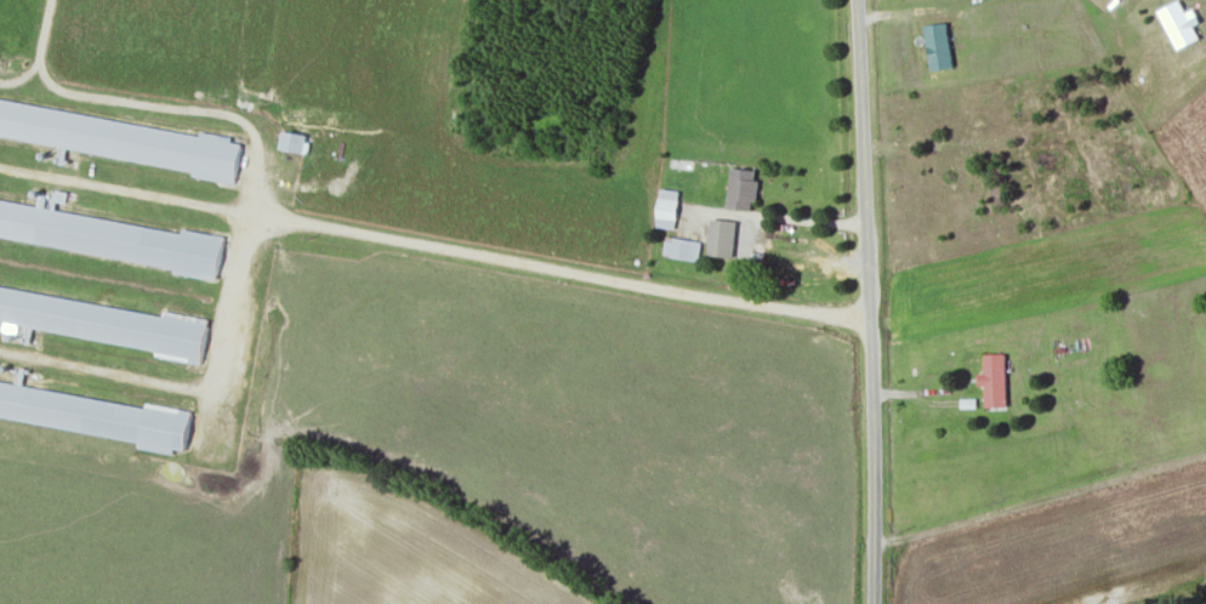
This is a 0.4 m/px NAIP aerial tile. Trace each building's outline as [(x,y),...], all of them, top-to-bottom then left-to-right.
[(952,67),(948,22),(926,23),(930,69),(952,67)] [(112,153),(111,155),(193,169),(192,176),(234,183),(241,142),(231,141),(232,136),(199,131),(0,99),(0,135),(112,153)] [(305,152),(307,134),(281,130),(278,149),(305,152)] [(758,170),(733,166),(727,207),(753,210),(758,170)] [(675,228),(680,190),(661,187),(655,225),(675,228)] [(737,221),(713,217),(707,252),(732,256),(737,221)] [(216,279),(225,236),(180,227),(179,235),(147,229),(145,237),(134,234),(129,255),(141,258),(140,264),(216,279)] [(663,254),(698,261),(701,242),(666,235),(663,254)] [(208,317),(162,310),(0,286),(0,320),(82,332),(81,337),(156,348),(154,356),(201,363),(208,317)] [(985,386),(985,407),(1006,406),(1005,353),(983,354),(984,372),(978,373),(978,386),(985,386)] [(56,411),(56,389),(4,389),(4,415),(24,415),(24,424),(72,423),(72,417),(79,417),(79,411),(56,411)]
